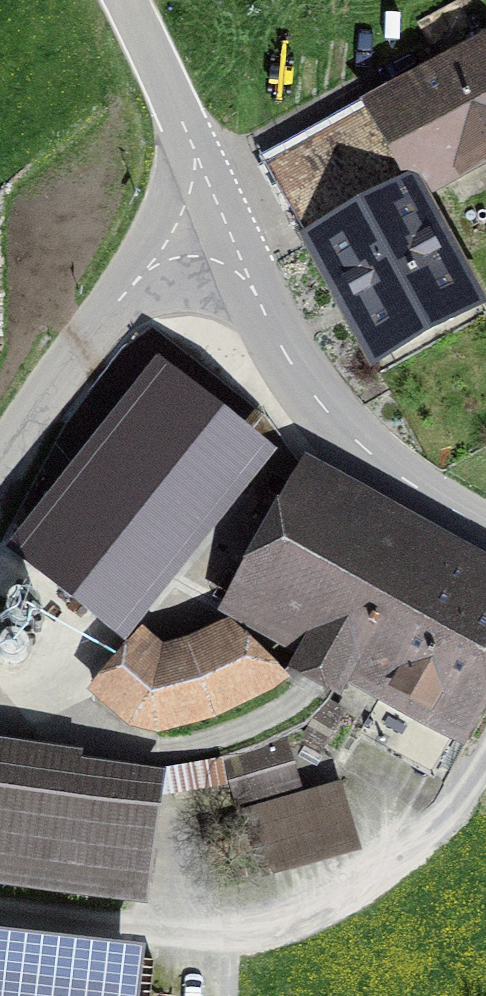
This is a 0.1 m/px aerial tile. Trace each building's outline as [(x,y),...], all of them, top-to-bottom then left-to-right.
[(448,67),(485,49),(485,40),(467,0),(441,0),(420,10),(448,67)] [(408,196),(398,177),(485,133),(485,54),(289,154),(330,235),(408,196)] [(408,196),(330,235),(387,346),(464,306),(408,196)] [(174,496),(88,443),(37,525),(85,555),(99,533),(137,556),(174,496)] [(304,489),(240,607),(300,639),(366,674),(372,662),(461,711),(485,665),(485,587),(304,489)] [(159,674),(134,654),(98,693),(128,719),(159,728),(231,705),(275,684),(238,642),(198,661),(159,674)] [(294,756),(228,779),(253,891),(362,864),(342,793),(307,804),(294,756)] [(0,762),(0,873),(135,893),(151,784),(0,762)] [(0,928),(0,995),(139,995),(146,945),(0,928)]
